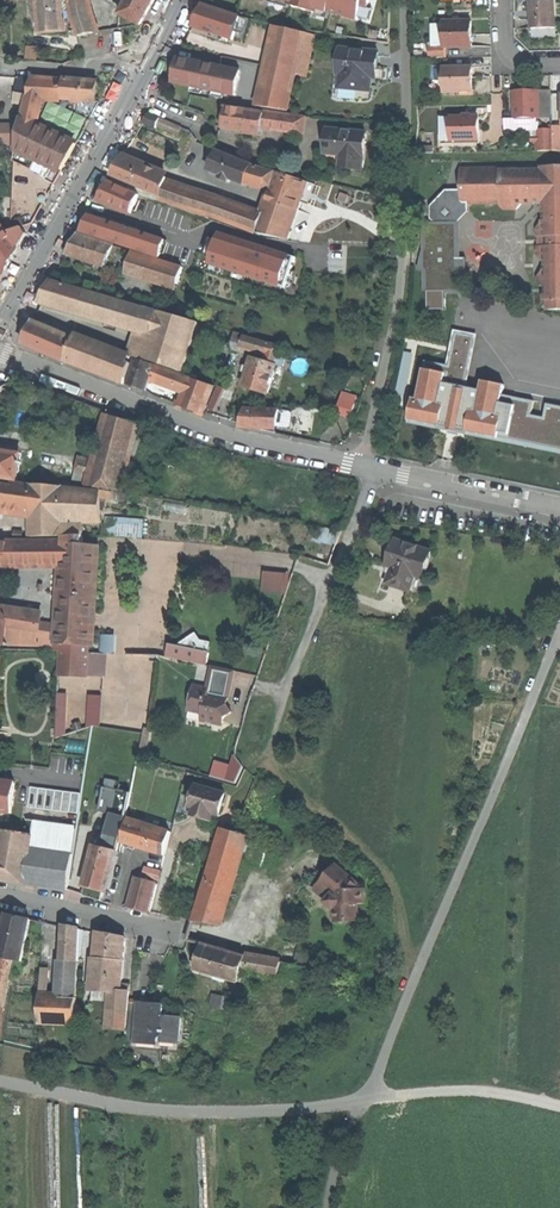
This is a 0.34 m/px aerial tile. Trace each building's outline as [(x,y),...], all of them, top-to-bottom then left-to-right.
[(33,6),(39,5),(42,34),(56,33),(67,32),(64,0),(33,0),(33,6)] [(74,19),(80,37),(95,33),(88,0),(70,0),(74,19)] [(141,26),(155,0),(128,0),(121,14),(127,17),(141,26)] [(371,24),(376,0),(274,0),(371,24)] [(556,28),(555,0),(537,0),(531,0),(531,9),(532,28),(556,28)] [(296,75),(307,77),(316,35),(276,26),(276,24),(243,16),(242,17),(203,5),(193,26),(201,29),(234,40),(236,35),(241,37),(242,33),(273,41),(263,88),(264,88),(259,106),(288,112),(296,75)] [(445,58),(445,47),(473,47),(473,34),(473,21),(444,21),(444,45),(430,46),(430,58),(445,58)] [(334,94),(370,98),(372,78),(372,74),(373,70),(377,70),(379,52),(341,48),(339,75),(336,74),(334,94)] [(236,96),(241,76),(237,75),(238,71),(208,65),(207,68),(202,67),(203,63),(180,58),(175,83),(236,96)] [(462,90),(473,91),(473,74),(473,67),(445,68),(445,65),(434,65),(434,84),(445,83),(445,93),(456,92),(456,95),(462,95),(462,90)] [(25,103),(27,96),(31,77),(28,77),(18,77),(14,101),(25,103)] [(21,119),(20,125),(17,144),(15,162),(33,170),(38,159),(63,171),(78,144),(36,126),(44,98),(81,101),(78,112),(85,114),(93,116),(100,102),(98,102),(99,82),(31,77),(27,96),(28,96),(22,119),(21,119)] [(515,119),(540,118),(539,90),(525,90),(514,90),(515,119)] [(552,90),(539,90),(540,118),(552,118),(552,90)] [(262,134),(263,128),(288,131),(290,115),(290,114),(265,110),(265,112),(227,107),(225,118),(223,128),(262,134)] [(157,128),(158,125),(180,134),(183,128),(149,113),(144,123),(157,128)] [(305,117),(290,115),(288,131),(303,133),(305,117)] [(442,145),(480,143),(480,123),(480,116),(471,117),(471,115),(466,115),(462,117),(441,117),(442,145)] [(0,125),(0,144),(17,144),(20,125),(0,125)] [(366,133),(328,129),(325,159),(337,160),(340,167),(341,155),(349,155),(348,168),(362,169),(363,157),(364,157),(365,149),(366,133)] [(539,151),(553,151),(553,131),(539,131),(539,151)] [(262,216),(166,183),(162,196),(160,201),(190,210),(258,234),(288,241),(302,203),(309,206),(316,186),(309,183),(252,165),(217,151),(213,160),(209,170),(245,184),(247,178),(273,186),(262,216)] [(340,167),(348,168),(349,155),(341,155),(340,167)] [(112,176),(162,196),(166,183),(168,178),(123,159),(120,164),(117,168),(116,168),(112,176)] [(542,167),(543,170),(502,171),(502,168),(462,169),(462,190),(453,190),(453,197),(460,203),(463,202),(466,204),(471,204),(502,203),(502,207),(506,209),(517,209),(524,203),(534,203),(540,198),(548,206),(544,211),(544,222),(538,229),(538,237),(539,238),(538,255),(544,261),(544,271),(539,276),(539,284),(542,286),(545,286),(545,300),(548,300),(548,309),(559,309),(559,167),(542,167)] [(141,195),(106,179),(97,199),(132,214),(141,195)] [(453,197),(453,190),(448,191),(432,206),(431,219),(436,223),(461,222),(470,211),(471,204),(466,204),(463,202),(460,203),(453,197)] [(165,237),(84,211),(78,229),(159,255),(165,237)] [(6,271),(27,233),(23,227),(9,233),(0,221),(0,262),(6,271)] [(423,252),(418,271),(423,271),(425,294),(460,293),(459,274),(468,274),(468,258),(462,258),(461,222),(436,223),(424,223),(423,252)] [(206,262),(283,286),(292,257),(215,233),(206,262)] [(78,258),(106,267),(116,246),(80,235),(68,255),(78,258)] [(126,271),(178,284),(182,268),(132,252),(126,271)] [(146,359),(183,372),(198,323),(160,311),(160,312),(54,281),(44,299),(154,331),(148,349),(134,344),(131,356),(132,357),(145,361),(146,359)] [(44,325),(34,321),(23,344),(65,362),(126,384),(133,364),(130,362),(132,357),(131,356),(75,338),(44,325)] [(258,391),(269,395),(278,365),(284,367),(287,359),(279,357),(283,347),(273,344),(235,333),(232,342),(268,353),(267,362),(254,357),(244,386),(258,391)] [(467,431),(492,436),(499,432),(502,416),(498,415),(504,386),(483,381),(489,352),(451,345),(446,374),(424,369),(418,399),(414,399),(410,414),(414,420),(440,426),(440,427),(448,429),(448,430),(458,433),(458,431),(467,433),(467,431)] [(205,413),(215,386),(137,359),(129,385),(138,388),(147,391),(152,377),(187,390),(181,405),(205,413)] [(225,390),(219,388),(209,409),(215,412),(225,390)] [(343,391),(341,398),(356,402),(358,396),(343,391)] [(336,413),(351,418),(355,407),(356,402),(341,398),(336,413)] [(291,414),(289,411),(247,408),(241,423),(267,425),(287,426),(290,424),(291,414)] [(87,485),(122,491),(139,426),(106,415),(94,466),(79,462),(77,469),(91,472),(87,485)] [(17,480),(22,453),(0,450),(0,478),(17,480)] [(77,536),(77,526),(103,526),(103,491),(87,488),(33,485),(15,481),(14,486),(0,484),(0,508),(33,512),(34,537),(65,536),(77,536)] [(145,535),(145,516),(105,517),(105,536),(145,535)] [(402,591),(407,575),(415,577),(423,550),(387,539),(382,554),(378,566),(384,568),(379,584),(402,591)] [(65,540),(0,541),(0,568),(63,568),(61,594),(59,626),(40,622),(41,617),(8,613),(9,610),(0,608),(0,644),(4,644),(7,625),(59,634),(58,645),(88,646),(96,545),(65,544),(65,540)] [(289,595),(292,573),(266,569),(263,590),(289,595)] [(104,652),(117,651),(116,634),(103,634),(104,652)] [(184,645),(171,642),(168,656),(208,664),(213,640),(186,635),(184,645)] [(59,675),(105,677),(106,653),(59,652),(59,675)] [(214,722),(223,723),(225,717),(228,714),(232,711),(221,696),(225,697),(230,670),(212,666),(208,684),(212,685),(211,689),(207,688),(194,685),(189,710),(203,713),(201,721),(214,723),(214,722)] [(234,671),(230,670),(225,697),(228,697),(234,671)] [(103,725),(103,694),(89,694),(90,726),(103,725)] [(139,756),(146,758),(150,730),(144,729),(139,756)] [(233,757),(231,764),(217,759),(212,776),(238,784),(245,761),(233,757)] [(8,803),(16,804),(17,789),(9,788),(9,780),(0,779),(0,809),(7,810),(8,803)] [(226,794),(198,785),(192,807),(195,808),(193,815),(200,817),(212,820),(214,813),(220,815),(226,794)] [(91,887),(107,891),(117,851),(118,851),(127,818),(132,793),(105,788),(100,812),(113,815),(103,846),(95,845),(85,885),(91,887)] [(73,858),(30,851),(35,825),(37,825),(40,813),(26,810),(25,819),(6,816),(0,846),(0,880),(68,890),(73,858)] [(126,847),(128,843),(147,850),(165,856),(172,832),(129,818),(123,841),(123,842),(122,845),(126,847)] [(238,850),(269,863),(275,848),(242,833),(223,827),(198,905),(218,912),(238,850)] [(333,908),(334,921),(351,920),(351,916),(358,916),(357,904),(364,904),(363,889),(361,889),(359,886),(335,865),(320,883),(332,893),(327,900),(325,902),(333,908)] [(130,907),(149,912),(157,883),(137,877),(132,900),(130,907)] [(314,890),(327,900),(332,893),(320,883),(314,890)] [(1,1036),(3,1008),(5,1008),(13,960),(22,962),(31,920),(8,914),(6,923),(0,949),(0,1036),(1,1036)] [(49,970),(42,969),(41,997),(39,1023),(76,1025),(77,998),(80,930),(64,927),(64,935),(62,962),(63,962),(61,997),(48,997),(49,970)] [(110,991),(111,991),(108,1028),(126,1029),(129,991),(121,991),(126,939),(98,933),(97,940),(91,1001),(109,1002),(110,991)] [(241,968),(276,974),(279,962),(245,956),(203,944),(199,957),(195,969),(237,982),(241,968)] [(127,1043),(136,1044),(140,1004),(140,1002),(132,1001),(127,1043)] [(149,1005),(140,1004),(136,1044),(179,1048),(182,1019),(164,1018),(164,1011),(152,1010),(152,1005),(149,1005)]
